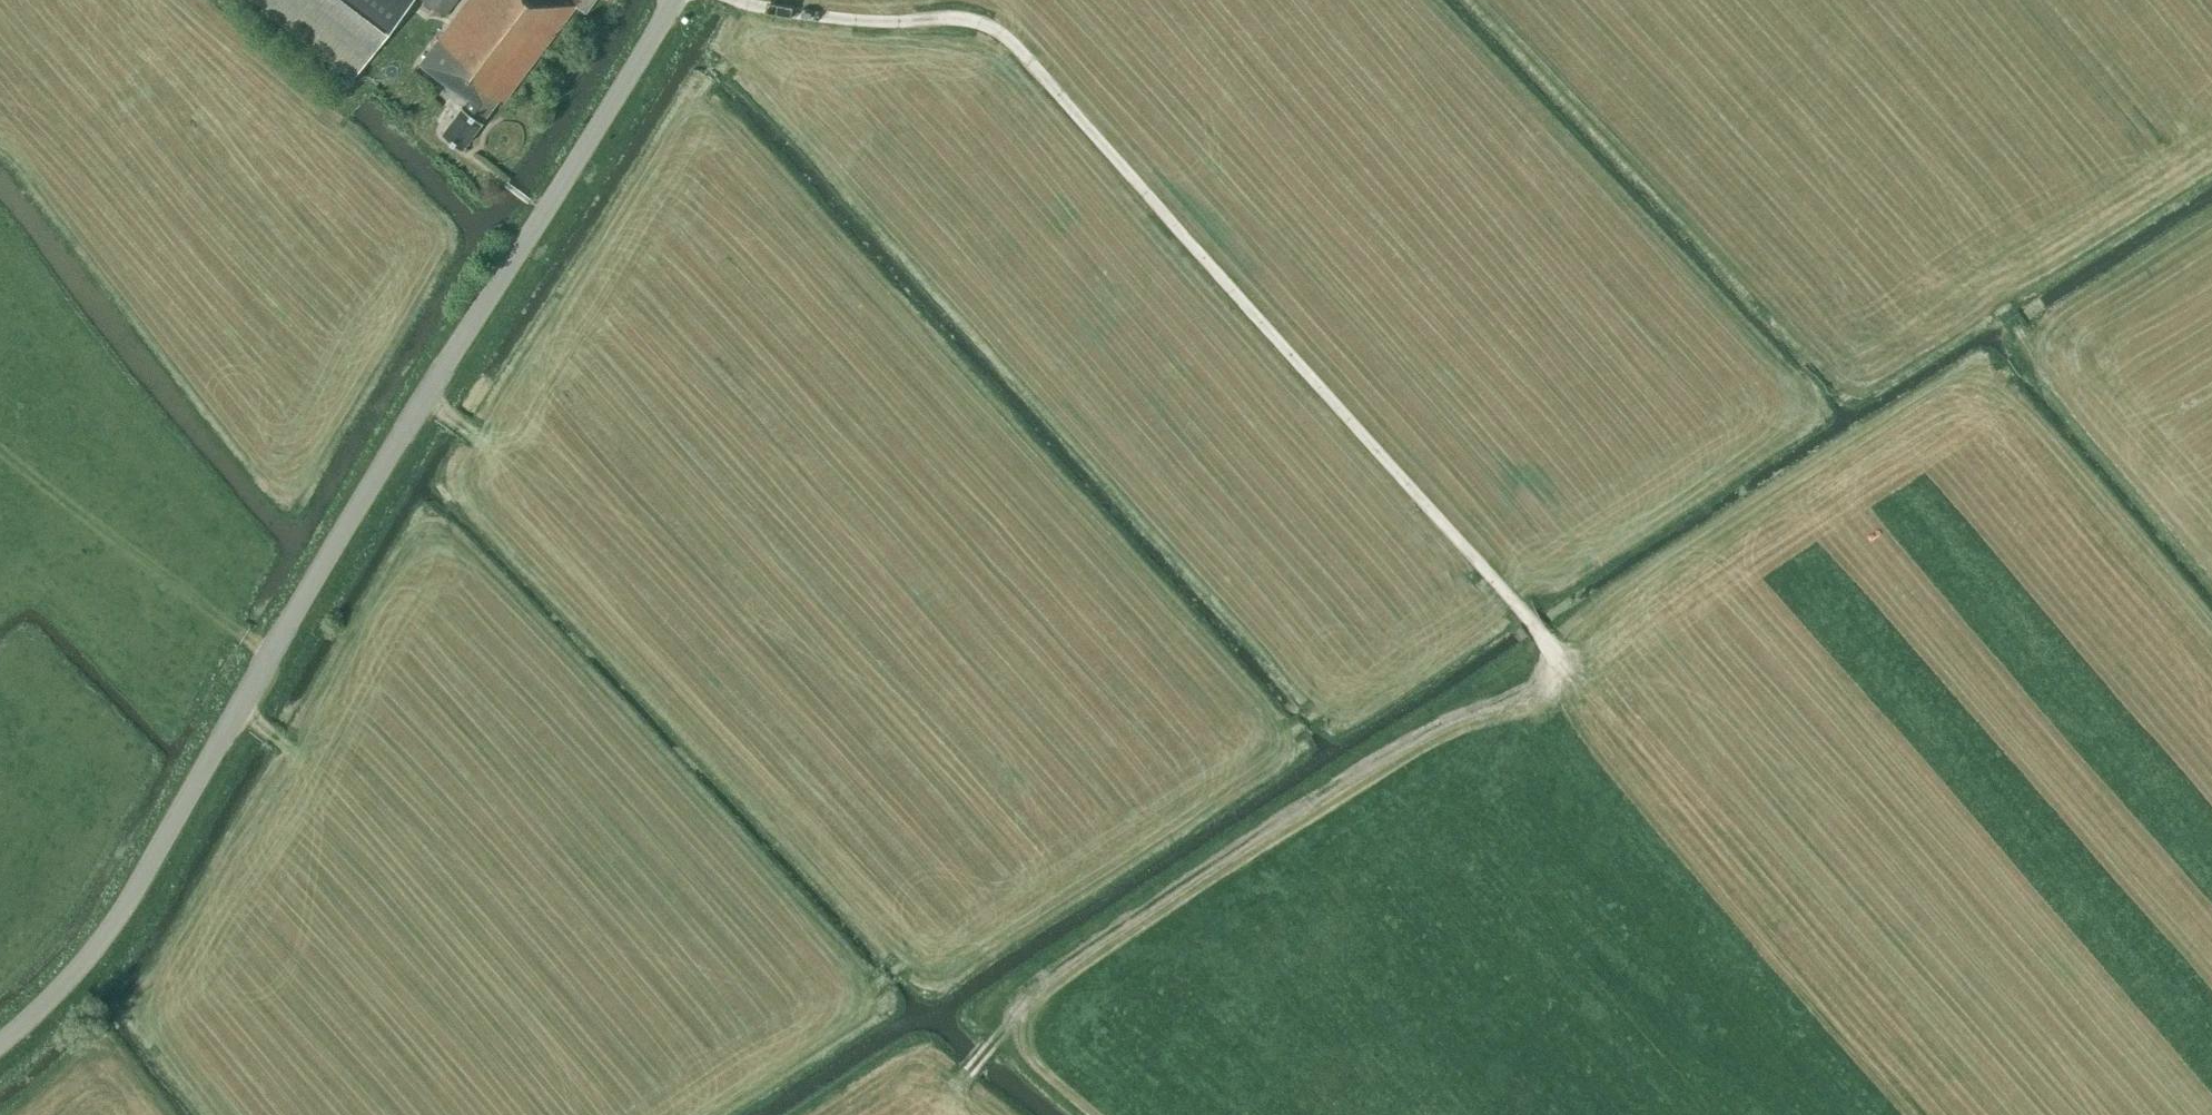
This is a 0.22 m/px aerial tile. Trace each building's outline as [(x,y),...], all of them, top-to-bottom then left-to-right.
[(356,76),(413,0),(255,0),(356,76)] [(587,13),(596,0),(469,0),(420,65),(469,101),(464,107),(463,107),(443,134),(463,150),(484,122),(483,122),(500,99),(505,102),(577,5),(587,13)] [(445,17),(458,0),(423,0),(445,17)]
